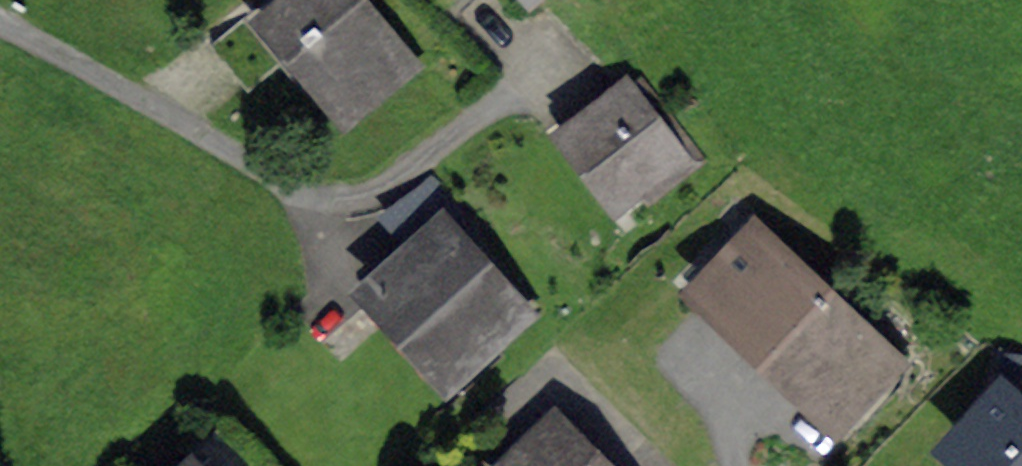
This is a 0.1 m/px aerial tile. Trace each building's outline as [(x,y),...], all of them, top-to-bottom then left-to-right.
[(346,111),(407,60),(357,0),(289,0),(268,17),(346,111)] [(210,42),(248,88),(286,58),(248,11),(210,42)] [(696,157),(637,80),(569,131),(619,197),(644,177),(654,189),(696,157)] [(703,288),(769,351),(825,293),(758,231),(703,288)] [(444,232),(378,291),(464,386),(502,352),(485,334),(513,309),(444,232)] [(825,293),(769,351),(836,415),(891,356),(825,293)] [(1005,391),(955,446),(976,465),(1021,465),(1021,406),(1005,391)] [(514,465),(597,465),(556,425),(514,465)]
